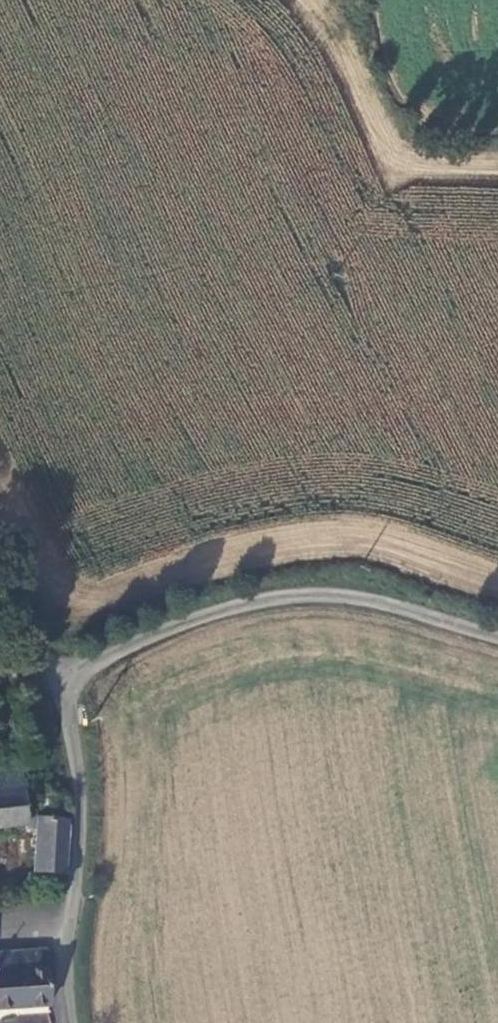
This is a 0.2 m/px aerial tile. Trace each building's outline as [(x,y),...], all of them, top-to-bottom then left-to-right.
[(0,775),(0,831),(28,829),(21,773),(0,775)] [(34,877),(60,881),(66,824),(36,821),(34,877)] [(46,953),(0,956),(0,1011),(49,1008),(46,953)]
